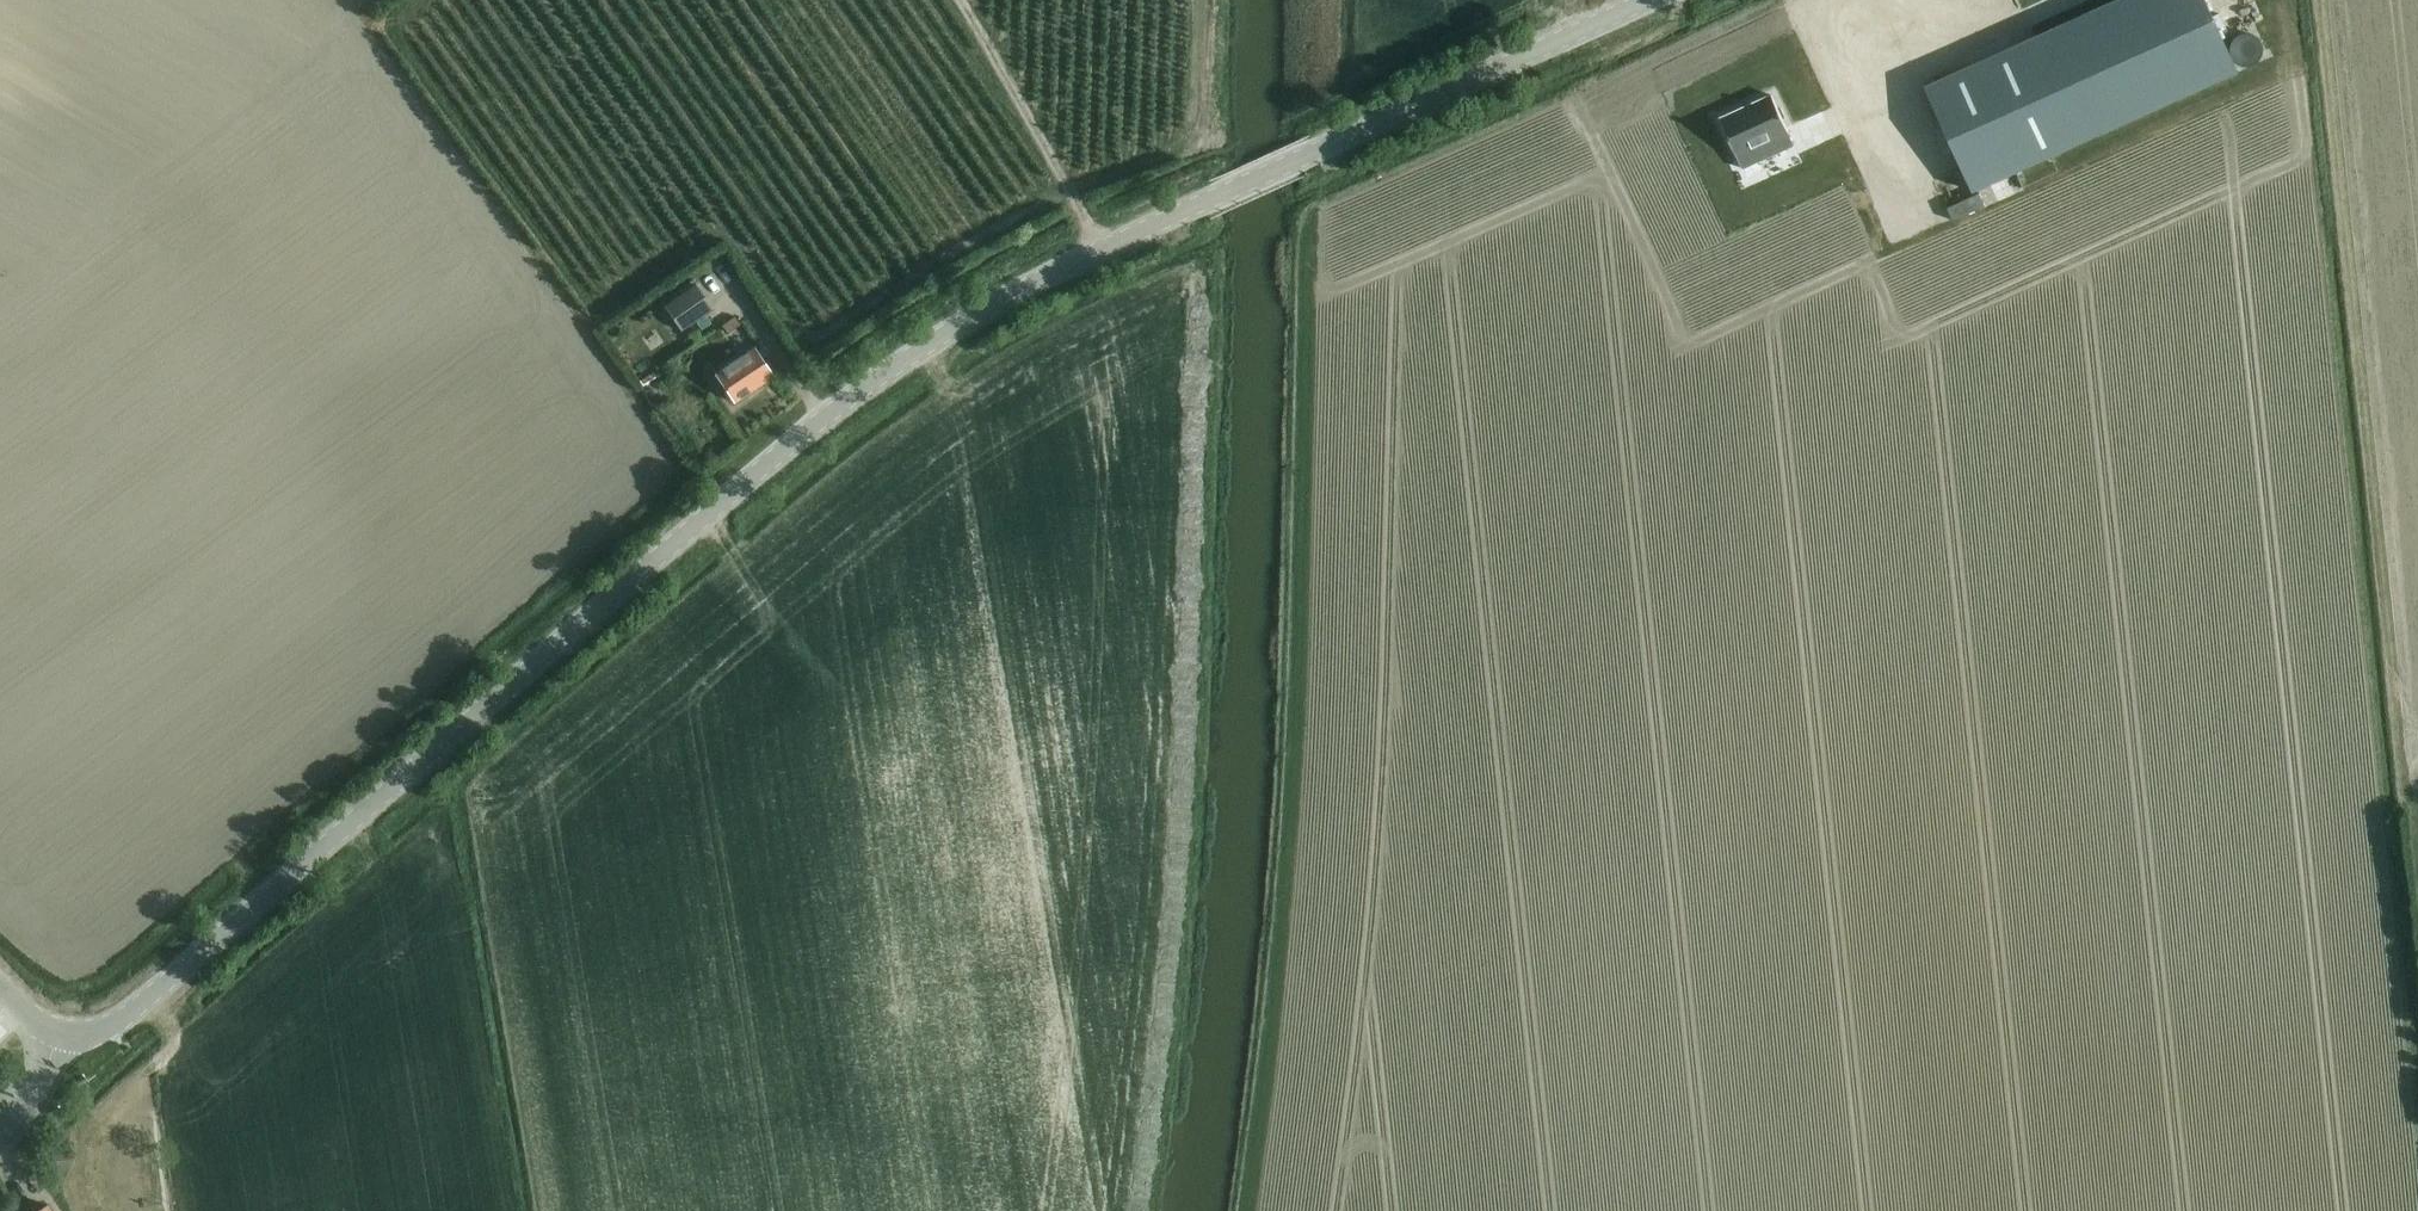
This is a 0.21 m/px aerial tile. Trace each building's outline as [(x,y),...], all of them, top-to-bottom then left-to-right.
[(2202,0),(2115,0),(1926,85),(1973,191),(2239,71),(2238,70),(2234,72),(2202,0)] [(1743,168),(1795,144),(1772,94),(1720,118),(1743,168)] [(693,288),(662,311),(679,334),(710,312),(693,288)] [(754,349),(714,377),(734,405),(773,377),(754,349)] [(56,1147),(45,1161),(58,1172),(69,1159),(56,1147)]
